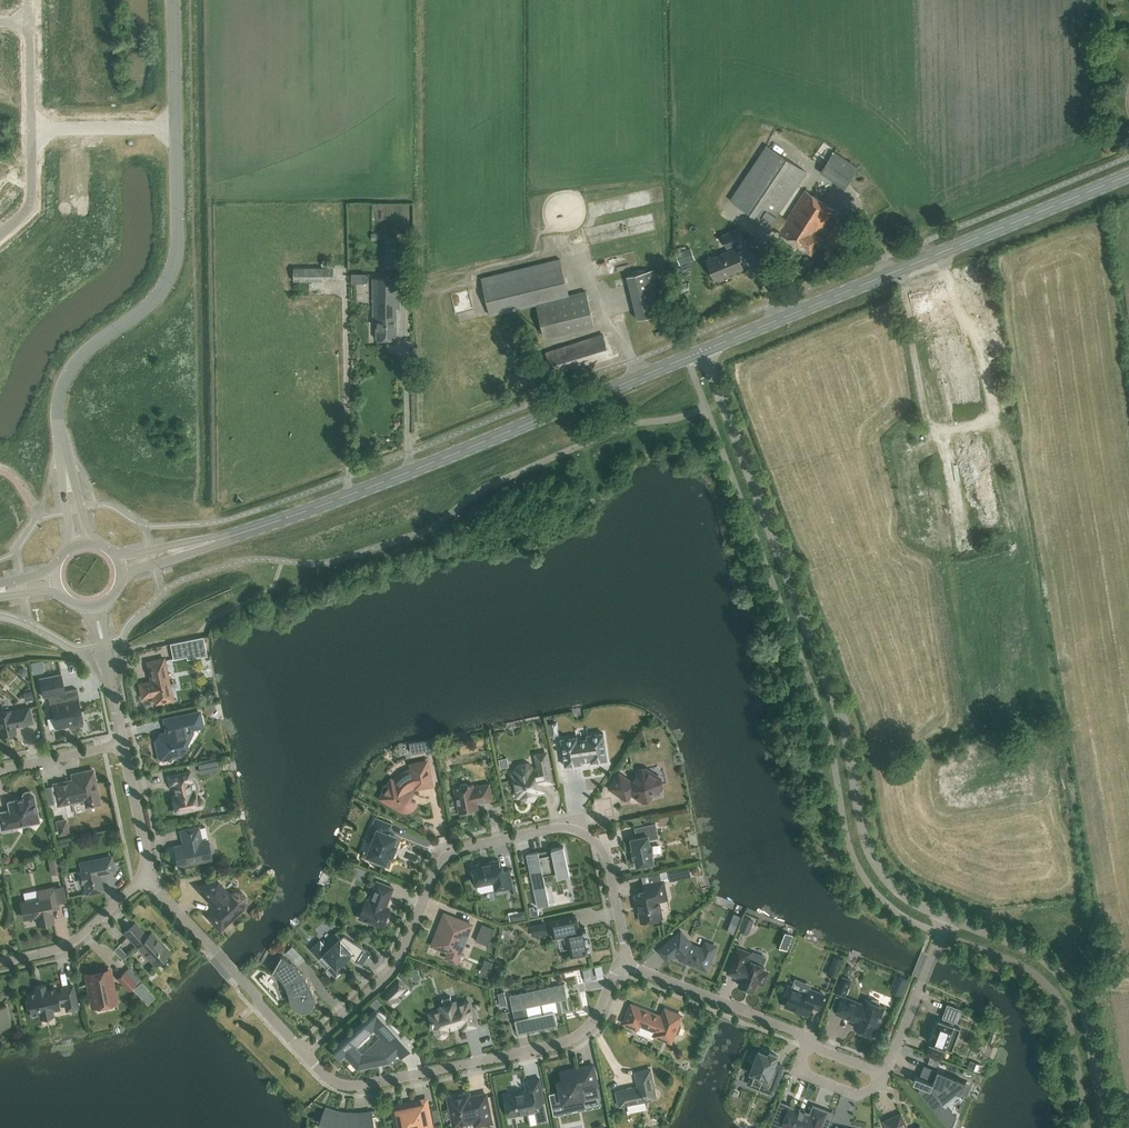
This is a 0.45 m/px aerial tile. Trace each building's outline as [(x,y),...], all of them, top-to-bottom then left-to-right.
[(806,172),(766,146),(730,199),(811,253),(821,237),(817,234),(834,209),(805,190),(786,219),(778,214),(806,172)] [(858,168),(834,152),(824,168),(848,184),(858,168)] [(582,194),(552,200),(556,223),(581,219),(580,212),(585,211),(582,194)] [(635,196),(633,206),(643,208),(645,198),(635,196)] [(850,226),(838,218),(824,239),(836,247),(850,226)] [(744,242),(739,228),(722,234),(727,248),(744,242)] [(398,265),(397,238),(386,238),(387,245),(383,245),(383,265),(398,265)] [(741,258),(737,248),(707,261),(715,279),(742,268),(739,258),(741,258)] [(680,259),(682,265),(698,260),(696,254),(680,259)] [(568,296),(559,259),(481,278),(490,316),(535,305),(543,339),(594,326),(585,292),(568,296)] [(333,281),(333,268),(294,268),(294,282),(333,281)] [(663,313),(653,269),(627,276),(637,319),(663,313)] [(400,308),(399,278),(373,278),(373,316),(376,316),(377,339),(397,339),(396,308),(400,308)] [(947,339),(961,335),(956,317),(931,324),(947,379),(964,374),(962,367),(951,370),(950,366),(955,365),(947,339)] [(610,356),(603,334),(545,353),(552,372),(572,366),(573,368),(610,356)] [(992,410),(982,377),(976,379),(977,382),(976,382),(978,389),(971,391),(973,400),(984,396),(988,411),(992,410)] [(170,644),(172,654),(205,648),(203,638),(170,644)] [(172,697),(163,659),(150,662),(153,674),(150,678),(151,681),(150,683),(149,683),(145,684),(144,685),(142,683),(140,687),(142,698),(154,695),(155,701),(159,703),(169,701),(172,697)] [(42,670),(41,661),(31,663),(33,672),(42,670)] [(61,675),(61,674),(39,679),(43,697),(48,696),(50,705),(53,705),(56,716),(53,717),(55,728),(68,726),(69,728),(83,725),(83,723),(83,722),(82,722),(78,699),(79,699),(77,689),(61,692),(58,676),(61,675)] [(29,707),(11,711),(11,710),(3,712),(2,711),(0,711),(0,736),(7,735),(9,736),(13,735),(14,733),(16,733),(14,726),(18,725),(18,726),(32,723),(29,707)] [(203,727),(200,712),(168,719),(171,732),(160,735),(156,741),(159,757),(162,759),(180,755),(183,751),(181,740),(184,739),(187,735),(186,733),(192,732),(191,730),(203,727)] [(607,760),(603,733),(587,735),(588,739),(578,740),(577,737),(561,739),(565,766),(581,763),(581,760),(591,758),(591,762),(607,760)] [(432,739),(422,740),(424,755),(434,753),(432,739)] [(552,781),(548,759),(537,761),(539,768),(532,770),(531,767),(527,764),(518,765),(515,770),(517,778),(514,779),(516,791),(521,790),(522,798),(526,800),(533,799),(536,795),(535,791),(540,790),(540,791),(544,791),(542,784),(552,781)] [(424,763),(422,762),(416,763),(414,765),(412,765),(414,771),(407,774),(401,778),(397,784),(392,781),(389,785),(388,785),(387,785),(386,785),(385,785),(384,786),(383,787),(383,788),(383,789),(383,790),(383,791),(384,792),(385,793),(382,798),(383,799),(384,801),(389,804),(391,803),(401,809),(401,808),(403,809),(404,809),(406,809),(407,809),(408,809),(410,808),(411,808),(412,807),(413,807),(414,806),(415,805),(415,804),(415,803),(416,803),(410,799),(414,794),(408,790),(410,788),(413,785),(416,784),(417,787),(431,784),(427,762),(424,763)] [(650,771),(646,768),(639,770),(631,781),(619,773),(609,788),(625,799),(628,798),(632,794),(634,795),(636,795),(636,796),(637,797),(644,802),(647,801),(654,791),(655,793),(658,792),(662,786),(661,782),(659,783),(652,778),(650,771)] [(192,781),(190,771),(168,776),(170,785),(173,785),(176,795),(172,796),(176,813),(200,808),(201,807),(202,806),(203,805),(203,804),(203,803),(203,802),(203,801),(202,800),(201,799),(200,798),(199,798),(198,798),(195,799),(194,791),(191,792),(189,781),(192,781)] [(75,801),(84,800),(86,807),(100,804),(94,776),(54,784),(53,781),(58,805),(75,801)] [(467,784),(465,783),(461,784),(460,786),(460,787),(455,788),(460,812),(473,810),(472,805),(477,804),(477,803),(493,800),(489,784),(474,787),(473,784),(468,785),(467,784)] [(28,792),(26,793),(24,794),(23,796),(22,799),(8,802),(10,811),(0,813),(0,823),(1,830),(39,822),(34,796),(33,794),(31,793),(28,792)] [(670,823),(668,816),(658,819),(660,826),(670,823)] [(69,834),(66,819),(55,821),(58,836),(69,834)] [(391,824),(376,819),(370,834),(375,836),(368,855),(372,857),(371,860),(381,864),(382,861),(386,862),(389,854),(392,855),(396,846),(393,844),(396,836),(387,833),(391,824)] [(658,837),(655,823),(635,828),(637,837),(631,838),(633,848),(631,849),(633,856),(635,856),(637,866),(654,862),(652,852),(653,852),(652,844),(650,845),(649,839),(658,837)] [(201,841),(198,827),(181,831),(184,845),(174,847),(178,866),(211,859),(210,853),(212,852),(213,851),(212,846),(211,845),(208,845),(207,839),(201,841)] [(570,875),(564,846),(551,849),(552,854),(539,856),(539,852),(526,854),(534,889),(546,887),(544,875),(556,872),(558,877),(570,875)] [(61,873),(58,856),(48,858),(51,875),(61,873)] [(114,872),(111,857),(80,863),(82,872),(78,873),(80,883),(84,882),(87,894),(102,891),(99,875),(114,872)] [(501,871),(499,860),(489,862),(488,863),(473,866),(473,869),(472,870),(473,875),(475,876),(476,882),(484,880),(484,882),(486,883),(493,882),(495,891),(513,887),(509,869),(501,871)] [(668,899),(663,880),(644,884),(646,893),(635,895),(637,905),(639,906),(639,910),(641,922),(658,919),(658,918),(662,918),(659,901),(668,899)] [(393,888),(377,881),(369,901),(366,900),(360,917),(361,917),(362,920),(367,922),(369,920),(383,926),(384,923),(386,922),(388,918),(387,915),(389,909),(386,907),(393,888)] [(229,895),(217,882),(196,887),(214,906),(215,906),(215,909),(214,909),(207,916),(220,929),(243,907),(246,902),(245,897),(241,893),(236,892),(230,894),(229,895)] [(58,907),(54,888),(39,891),(40,899),(21,903),(24,918),(36,916),(37,924),(53,921),(50,909),(58,907)] [(571,892),(556,895),(557,904),(573,901),(571,892)] [(664,910),(671,909),(670,900),(662,902),(664,910)] [(538,915),(537,907),(529,908),(531,917),(538,915)] [(472,925),(445,914),(432,945),(449,951),(447,958),(457,962),(472,925)] [(579,929),(576,916),(550,922),(554,938),(567,935),(572,957),(591,953),(585,927),(579,929)] [(752,920),(744,917),(739,931),(747,934),(752,920)] [(147,936),(135,923),(124,933),(137,947),(155,966),(159,962),(162,963),(167,958),(165,956),(170,952),(151,933),(147,936)] [(546,923),(530,926),(532,935),(547,932),(546,923)] [(495,929),(482,924),(476,941),(488,945),(495,929)] [(321,940),(311,949),(336,976),(345,968),(346,969),(347,968),(341,963),(348,956),(363,966),(371,952),(345,935),(341,938),(336,932),(336,933),(337,934),(325,944),(321,940)] [(692,945),(681,932),(667,943),(681,960),(707,970),(709,963),(708,961),(710,955),(711,954),(713,953),(714,949),(713,945),(709,944),(705,945),(703,949),(692,945)] [(791,948),(795,936),(787,933),(782,946),(791,948)] [(127,956),(119,947),(114,951),(123,961),(127,956)] [(734,957),(728,973),(742,978),(739,985),(754,991),(758,981),(760,982),(762,981),(764,980),(765,978),(765,976),(765,974),(764,972),(762,971),(764,966),(767,957),(752,951),(752,953),(738,948),(734,957)] [(281,954),(278,953),(278,954),(280,955),(282,956),(275,967),(286,975),(290,982),(287,985),(283,979),(279,975),(277,973),(276,973),(274,971),(272,970),(270,969),(269,969),(272,971),(274,972),(276,974),(279,976),(281,978),(282,979),(284,981),(285,983),(286,986),(288,988),(288,990),(289,993),(290,996),(290,998),(290,1001),(290,1002),(290,1004),(291,1004),(291,1001),(292,1001),(292,1002),(292,1004),(292,1005),(293,1006),(293,1007),(294,1008),(296,1010),(297,1010),(298,1011),(299,1012),(300,1012),(301,1012),(303,1013),(304,1012),(306,1012),(308,1011),(309,1011),(310,1010),(311,1010),(312,1009),(313,1008),(314,1007),(314,1006),(315,1005),(315,1003),(315,1002),(315,1001),(315,1000),(316,1000),(316,1003),(317,1003),(317,1001),(316,999),(315,997),(315,995),(314,993),(313,991),(311,987),(309,982),(308,980),(306,977),(303,973),(299,968),(296,965),(294,964),(293,962),(291,961),(289,959),(285,957),(281,954)] [(413,973),(418,983),(426,979),(421,970),(413,973)] [(108,972),(88,976),(94,1004),(113,1000),(108,972)] [(137,984),(125,972),(117,979),(129,992),(137,984)] [(852,980),(840,976),(834,992),(846,997),(852,980)] [(909,981),(896,976),(889,992),(902,998),(909,981)] [(399,982),(383,997),(392,1007),(399,1001),(395,997),(405,988),(399,982)] [(567,997),(564,984),(510,995),(518,1034),(557,1025),(555,1015),(563,1013),(560,999),(567,997)] [(46,990),(45,985),(35,987),(36,992),(27,994),(31,1014),(39,1012),(41,1018),(53,1016),(51,1009),(59,1008),(58,1002),(65,1000),(67,1009),(77,1007),(72,986),(63,988),(64,992),(57,994),(55,988),(46,990)] [(808,993),(787,985),(783,997),(787,999),(785,1006),(808,1015),(812,1006),(819,1009),(824,995),(809,989),(808,993)] [(149,989),(141,996),(149,1005),(157,998),(149,989)] [(507,1004),(504,992),(498,994),(500,1005),(507,1004)] [(863,1005),(843,997),(836,1013),(857,1021),(854,1028),(873,1035),(877,1025),(878,1025),(882,1017),(880,1016),(884,1007),(879,1005),(880,1003),(879,1001),(873,999),(871,999),(870,1001),(865,1000),(863,1005)] [(431,1024),(433,1024),(435,1032),(437,1034),(438,1036),(441,1036),(443,1036),(445,1035),(447,1033),(447,1031),(447,1029),(448,1028),(463,1024),(464,1028),(475,1025),(468,1001),(458,1005),(457,1002),(440,1007),(441,1010),(430,1013),(432,1022),(430,1022),(431,1024)] [(662,1017),(631,1004),(624,1023),(638,1028),(640,1024),(656,1031),(655,1035),(671,1041),(675,1033),(676,1034),(678,1033),(681,1027),(680,1025),(678,1024),(681,1015),(665,1009),(662,1017)] [(960,1009),(948,1004),(943,1017),(945,1017),(943,1022),(938,1020),(936,1027),(934,1027),(931,1035),(932,1035),(930,1043),(952,1051),(958,1036),(951,1033),(954,1026),(952,1025),(954,1021),(955,1022),(960,1009)] [(0,1031),(1,1030),(1,1029),(1,1028),(1,1027),(10,1025),(6,1006),(0,1007),(0,1031)] [(411,1049),(377,1012),(334,1053),(340,1060),(346,1056),(353,1064),(361,1067),(389,1061),(397,1054),(401,1058),(411,1049)] [(765,1051),(762,1051),(761,1051),(759,1051),(758,1054),(755,1054),(753,1055),(751,1057),(751,1060),(752,1062),(754,1064),(751,1072),(760,1076),(756,1087),(773,1093),(781,1071),(773,1068),(777,1058),(776,1057),(777,1055),(770,1052),(769,1055),(767,1054),(767,1052),(765,1051)] [(560,1091),(549,1094),(554,1115),(555,1115),(564,1113),(562,1102),(584,1098),(598,1094),(596,1086),(598,1085),(593,1065),(561,1072),(562,1080),(558,1081),(560,1091)] [(924,1065),(919,1077),(916,1075),(913,1082),(921,1085),(918,1091),(948,1127),(952,1127),(957,1117),(947,1105),(960,1093),(961,1093),(966,1081),(924,1065)] [(656,1098),(650,1070),(636,1073),(639,1087),(617,1091),(620,1105),(656,1098)] [(516,1093),(504,1096),(508,1112),(509,1116),(526,1112),(529,1126),(549,1122),(539,1078),(525,1081),(527,1090),(521,1091),(521,1093),(517,1094),(516,1093)] [(492,1122),(486,1094),(469,1097),(465,1094),(452,1097),(449,1101),(453,1123),(457,1125),(466,1123),(468,1120),(474,1119),(476,1127),(476,1125),(492,1122)] [(426,1100),(393,1107),(398,1127),(432,1127),(426,1100)] [(772,1127),(781,1127),(782,1126),(787,1127),(829,1127),(834,1114),(814,1107),(811,1116),(805,1113),(805,1111),(805,1112),(800,1110),(800,1109),(799,1111),(789,1107),(787,1113),(779,1110),(772,1127)] [(326,1108),(320,1123),(325,1125),(330,1127),(375,1127),(371,1111),(366,1112),(361,1113),(358,1113),(355,1113),(353,1113),(350,1113),(345,1112),(342,1112),(337,1111),(334,1110),(331,1109),(329,1109),(326,1108)] [(900,1115),(886,1121),(889,1127),(906,1127),(900,1115)]
